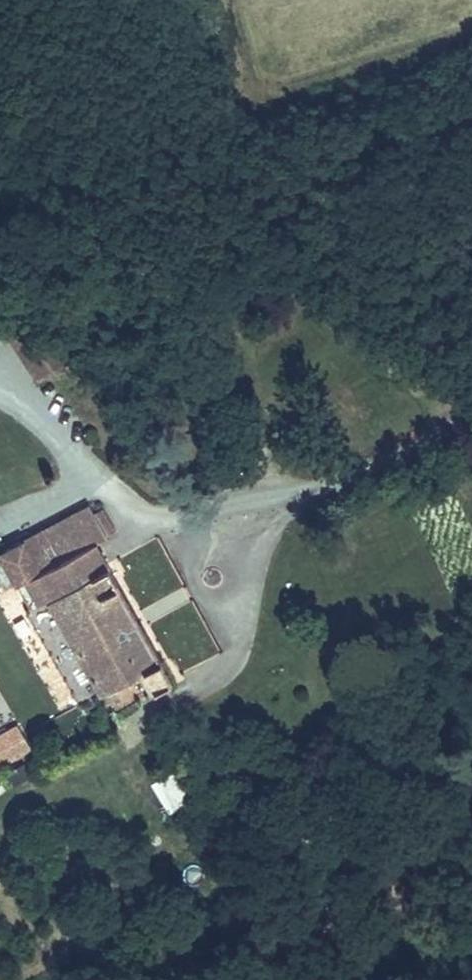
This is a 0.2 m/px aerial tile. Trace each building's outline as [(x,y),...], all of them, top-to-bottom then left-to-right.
[(105,530),(93,505),(2,550),(76,701),(143,669),(151,686),(167,678),(97,534),(105,530)] [(29,737),(16,716),(0,725),(0,755),(29,737)] [(149,777),(166,810),(201,792),(183,759),(149,777)]
